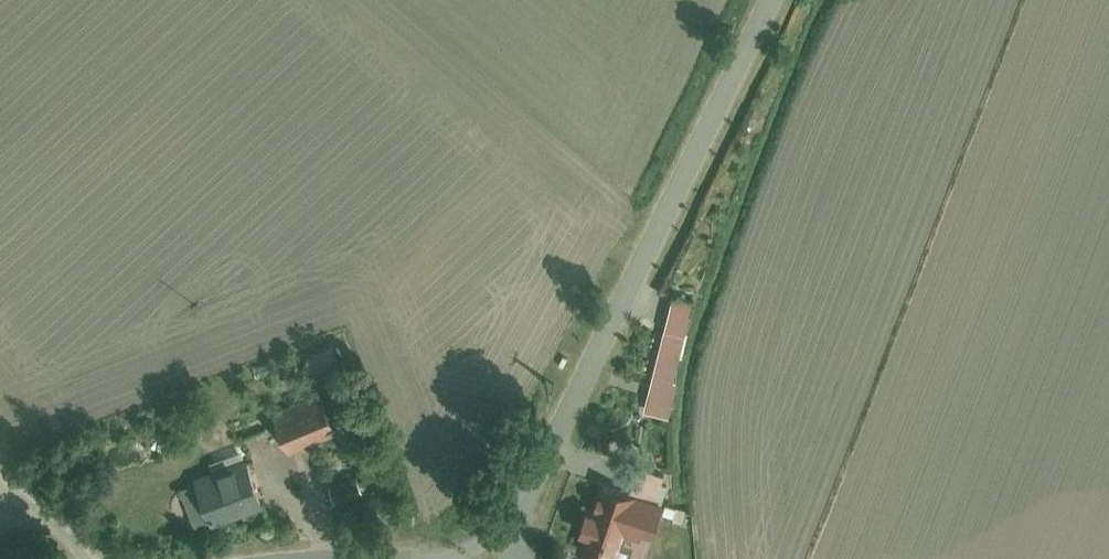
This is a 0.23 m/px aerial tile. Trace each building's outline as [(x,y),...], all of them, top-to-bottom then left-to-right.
[(655,377),(646,411),(670,417),(679,383),(655,377)] [(274,422),(290,458),(340,436),(323,400),(274,422)] [(644,464),(636,486),(668,497),(676,474),(644,464)] [(181,490),(195,531),(265,507),(250,466),(181,490)] [(665,508),(604,488),(581,558),(617,558),(625,533),(653,542),(665,508)]
